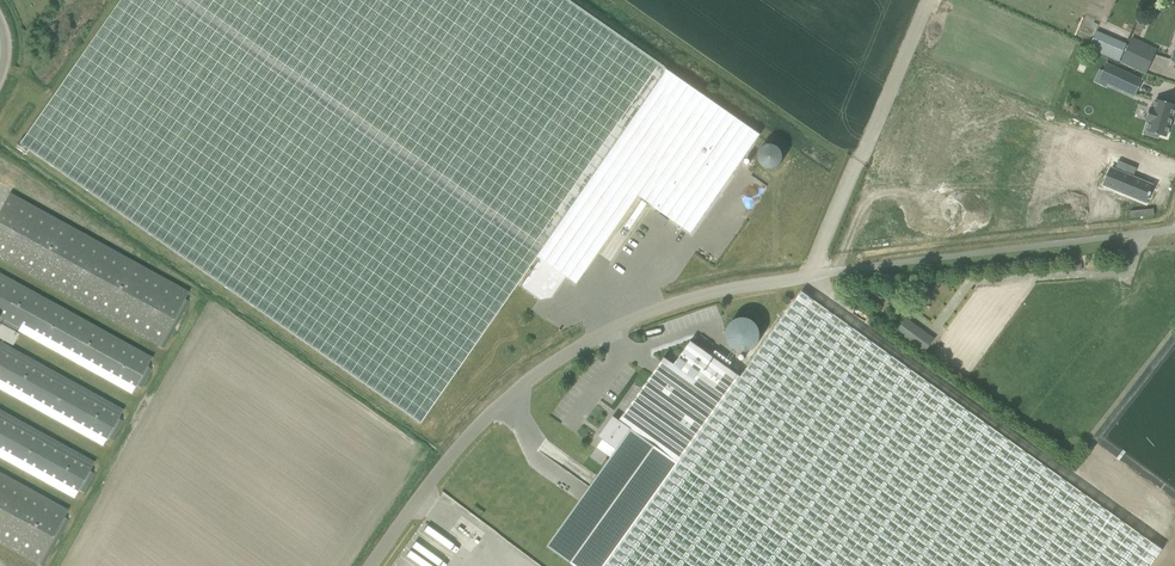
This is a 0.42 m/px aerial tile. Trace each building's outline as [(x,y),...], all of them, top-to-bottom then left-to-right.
[(536,256),(666,69),(567,0),(120,0),(19,144),(420,423),(536,256)] [(1125,9),(1129,0),(1101,0),(1125,9)] [(1096,31),(1089,49),(1119,62),(1126,44),(1096,31)] [(1145,73),(1156,50),(1132,39),(1121,62),(1145,73)] [(1106,61),(1099,77),(1136,94),(1143,77),(1106,61)] [(666,69),(536,256),(539,259),(520,286),(539,300),(550,298),(565,276),(575,284),(636,195),(691,234),(760,135),(666,69)] [(1135,116),(1131,128),(1145,132),(1146,129),(1154,132),(1164,100),(1144,93),(1142,102),(1139,101),(1134,116),(1135,116)] [(746,160),(769,173),(780,155),(758,141),(746,160)] [(1095,147),(1091,161),(1118,170),(1116,177),(1109,175),(1104,188),(1147,203),(1152,190),(1134,183),(1141,163),(1095,147)] [(158,346),(159,345),(163,349),(189,303),(184,299),(188,292),(10,193),(0,210),(0,259),(158,346)] [(131,394),(136,385),(141,387),(151,369),(147,366),(152,357),(0,273),(0,322),(131,394)] [(741,377),(690,342),(675,365),(674,364),(664,358),(619,421),(613,416),(598,437),(616,450),(547,547),(574,565),(1150,565),(1162,550),(802,293),(741,377)] [(924,353),(935,339),(906,318),(895,332),(924,353)] [(12,345),(18,333),(0,323),(0,338),(12,345)] [(102,446),(107,437),(113,440),(123,421),(118,418),(123,409),(0,341),(0,389),(102,446)] [(73,498),(78,489),(84,492),(94,473),(89,470),(94,461),(0,409),(0,458),(73,498)] [(37,565),(38,563),(42,565),(43,565),(69,520),(63,517),(68,509),(0,472),(0,544),(37,565)] [(394,565),(443,565),(456,545),(421,523),(394,565)]
